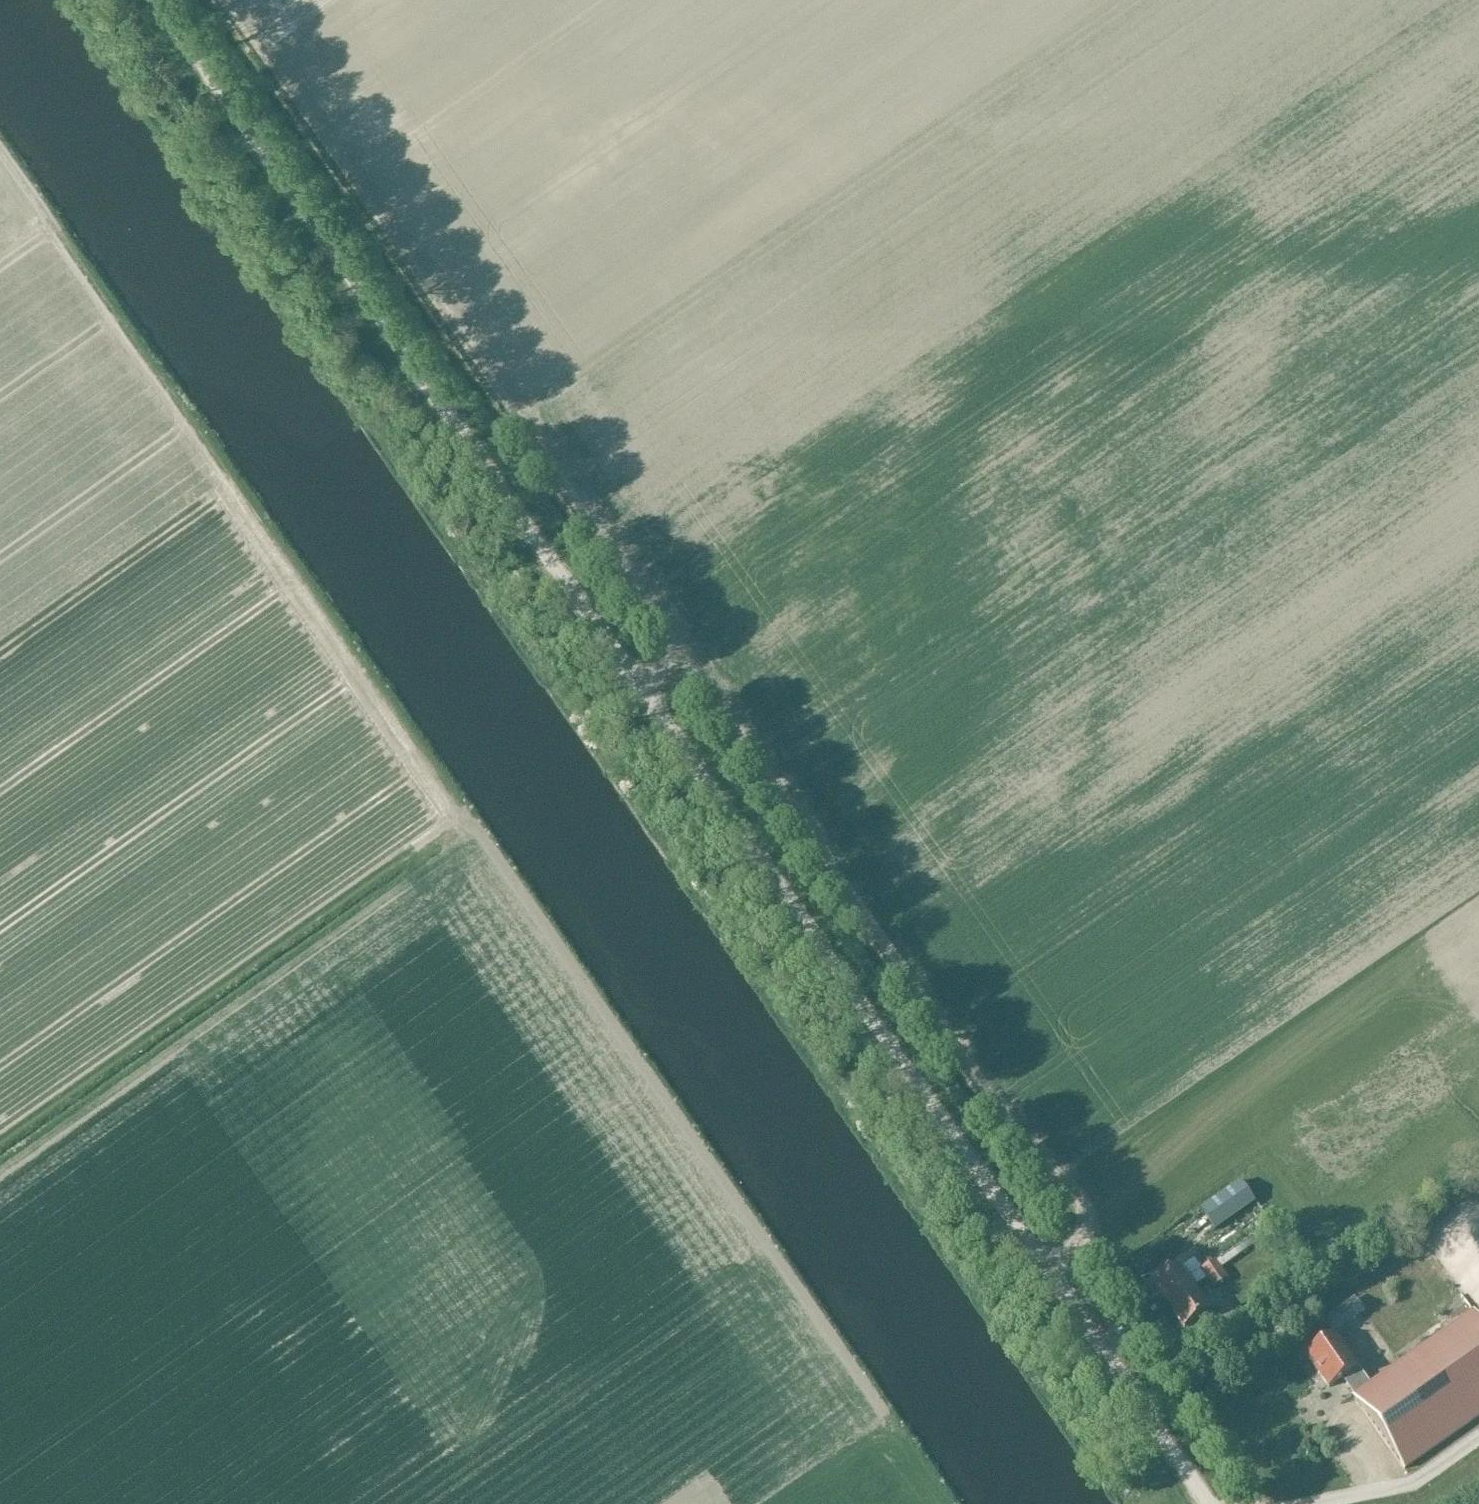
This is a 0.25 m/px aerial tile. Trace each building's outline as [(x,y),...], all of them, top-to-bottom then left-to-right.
[(1214,1205),(1237,1196),(1232,1182),(1209,1191),(1214,1205)] [(1203,1271),(1209,1279),(1222,1269),(1217,1261),(1203,1271)] [(1155,1284),(1171,1306),(1196,1288),(1180,1266),(1155,1284)] [(1222,1269),(1209,1279),(1216,1289),(1229,1279),(1222,1269)] [(1196,1288),(1171,1306),(1187,1328),(1211,1310),(1196,1288)] [(1407,1469),(1478,1419),(1478,1318),(1473,1309),(1368,1379),(1360,1367),(1337,1334),(1307,1355),(1331,1389),(1345,1378),(1353,1389),(1407,1469)]
